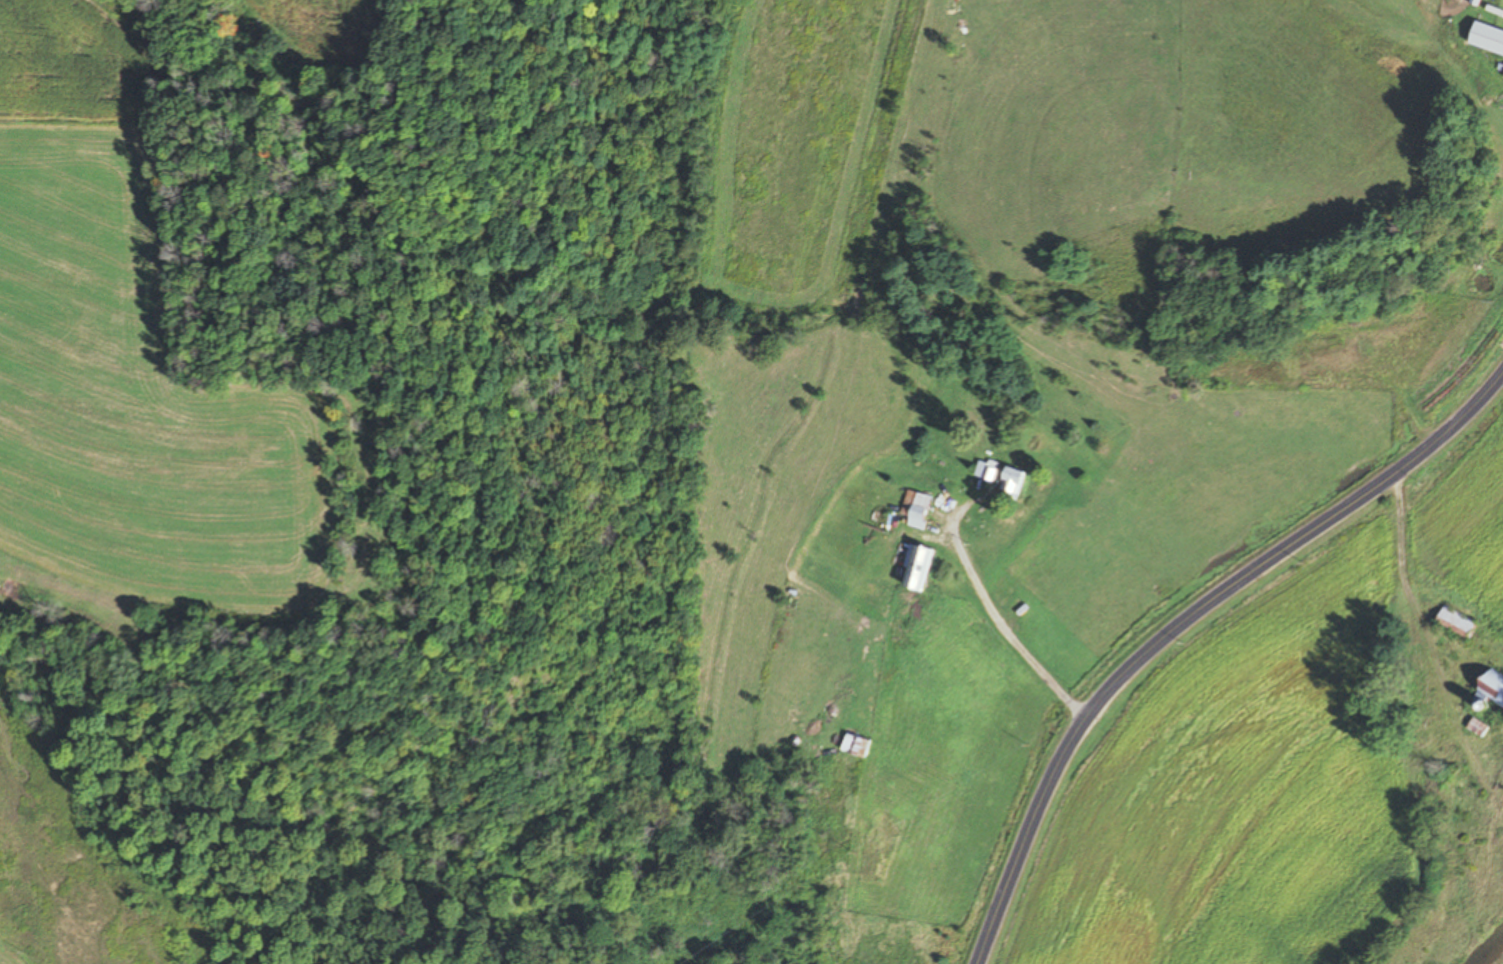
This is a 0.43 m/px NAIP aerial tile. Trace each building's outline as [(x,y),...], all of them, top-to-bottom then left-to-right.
[(1502,57),(1502,32),(1472,21),(1464,44),(1502,57)] [(997,466),(980,459),(973,476),(990,483),(997,466)] [(1015,498),(1023,473),(1003,467),(995,492),(1015,498)] [(926,494),(904,493),(903,517),(906,517),(906,529),(925,530),(926,494)] [(896,588),(917,595),(931,553),(910,546),(896,588)] [(1476,623),(1442,608),(1435,622),(1470,638),(1476,623)] [(1502,708),(1502,678),(1486,670),(1474,693),(1502,708)] [(1481,739),(1487,729),(1472,719),(1465,729),(1481,739)] [(836,751),(861,759),(866,742),(842,734),(836,751)]
